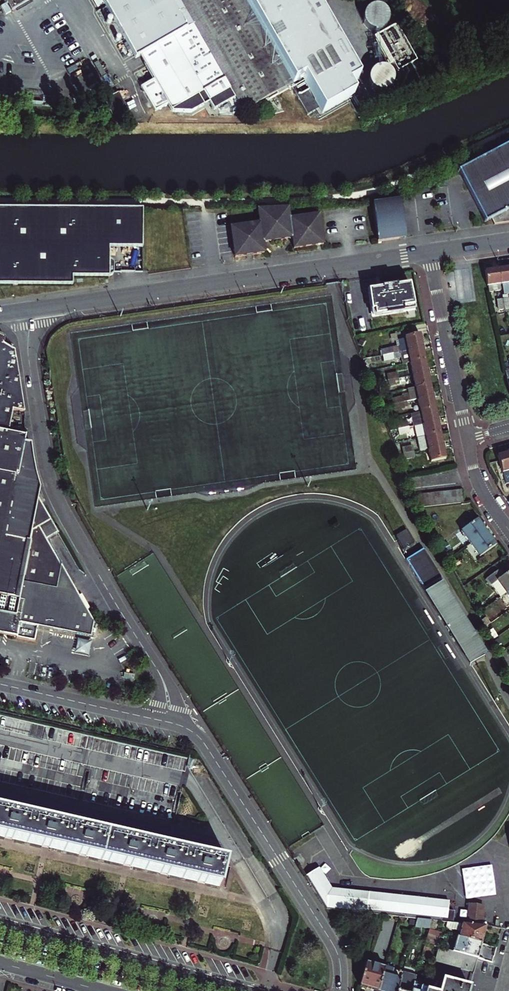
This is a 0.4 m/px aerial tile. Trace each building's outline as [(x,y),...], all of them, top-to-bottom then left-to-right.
[(7,15),(26,4),(24,0),(0,0),(0,3),(7,15)] [(113,21),(107,25),(117,42),(123,39),(133,57),(137,55),(144,68),(138,71),(144,82),(138,86),(150,110),(163,104),(168,113),(187,113),(206,103),(210,110),(215,112),(215,118),(225,119),(231,114),(232,118),(237,116),(237,111),(241,113),(298,81),(301,84),(291,90),(304,116),(315,110),(318,117),(349,100),(343,90),(353,83),(308,0),(102,0),(113,21)] [(384,62),(381,59),(377,57),(372,56),(368,57),(364,59),(361,63),(359,67),(359,72),(361,76),(364,80),(368,82),(372,83),(376,82),(380,81),(383,78),(385,74),(386,70),(386,65),(384,62)] [(492,225),(508,223),(508,148),(458,175),(483,222),(489,219),(492,225)] [(405,238),(400,199),(395,200),(401,238),(405,238)] [(395,200),(371,205),(377,242),(401,238),(395,200)] [(73,278),(109,278),(109,276),(111,276),(112,275),(113,274),(113,260),(112,258),(111,257),(109,256),(109,249),(142,249),(143,209),(0,207),(0,287),(73,288),(73,278)] [(292,239),(293,249),(323,245),(318,215),(289,220),(287,210),(258,210),(259,224),(230,228),(234,257),(264,253),(262,243),(292,239)] [(498,270),(500,285),(508,284),(508,269),(498,270)] [(500,285),(498,270),(486,272),(488,290),(489,293),(501,292),(500,285)] [(414,311),(408,284),(367,292),(371,320),(414,311)] [(400,347),(401,352),(422,348),(420,334),(405,337),(405,339),(398,341),(400,347)] [(9,428),(12,410),(24,412),(15,351),(2,343),(4,338),(0,337),(0,426),(9,428)] [(402,364),(410,362),(424,360),(422,348),(401,352),(393,353),(383,355),(384,360),(401,357),(402,364)] [(372,358),(363,359),(368,371),(375,370),(372,358)] [(410,362),(412,375),(427,372),(424,360),(410,362)] [(429,384),(427,372),(412,375),(415,387),(429,384)] [(417,400),(432,397),(429,384),(415,387),(417,400)] [(413,413),(434,409),(432,397),(417,400),(411,401),(413,413)] [(417,425),(437,421),(434,409),(413,413),(416,426),(417,425)] [(439,434),(437,421),(417,425),(420,438),(439,434)] [(58,533),(40,499),(39,499),(40,488),(36,474),(32,459),(30,444),(24,443),(26,432),(9,428),(0,426),(0,635),(16,638),(15,639),(34,642),(37,628),(73,635),(90,638),(93,623),(46,539),(58,533)] [(442,446),(439,434),(420,438),(417,438),(419,450),(427,449),(442,446)] [(444,459),(442,446),(427,449),(430,461),(444,459)] [(419,494),(420,508),(426,507),(432,506),(438,506),(445,505),(450,505),(456,504),(461,503),(460,491),(455,491),(449,492),(443,492),(437,493),(431,493),(425,494),(419,494)] [(471,544),(486,533),(477,520),(462,531),(471,544)] [(495,545),(486,533),(471,544),(480,556),(495,545)] [(508,591),(508,572),(503,576),(499,570),(489,577),(493,584),(497,581),(506,593),(508,591)] [(471,662),(473,661),(477,658),(475,655),(484,649),(444,586),(434,592),(432,588),(428,591),(426,592),(471,662)] [(79,640),(77,653),(89,655),(90,642),(79,640)] [(0,809),(0,836),(221,887),(227,862),(0,809)] [(447,911),(448,902),(330,889),(317,868),(305,876),(326,909),(417,919),(430,921),(442,922),(443,917),(446,917),(447,915),(447,911)] [(470,925),(480,926),(482,909),(472,907),(470,925)] [(442,922),(452,923),(453,915),(447,915),(446,917),(443,917),(442,922)] [(428,930),(430,921),(417,919),(415,927),(428,930)] [(465,932),(463,940),(481,944),(486,927),(480,926),(470,925),(454,923),(453,928),(465,932)] [(481,944),(463,940),(460,939),(457,948),(465,951),(464,955),(477,958),(483,960),(487,946),(481,944)] [(434,962),(473,973),(477,958),(464,955),(456,953),(438,948),(434,962)] [(360,987),(375,990),(378,990),(384,968),(366,963),(360,987)] [(384,968),(378,990),(397,990),(401,977),(402,972),(384,967),(384,968)] [(401,977),(397,990),(411,990),(413,985),(414,980),(401,977)] [(469,987),(443,980),(440,990),(468,990),(469,987)]
